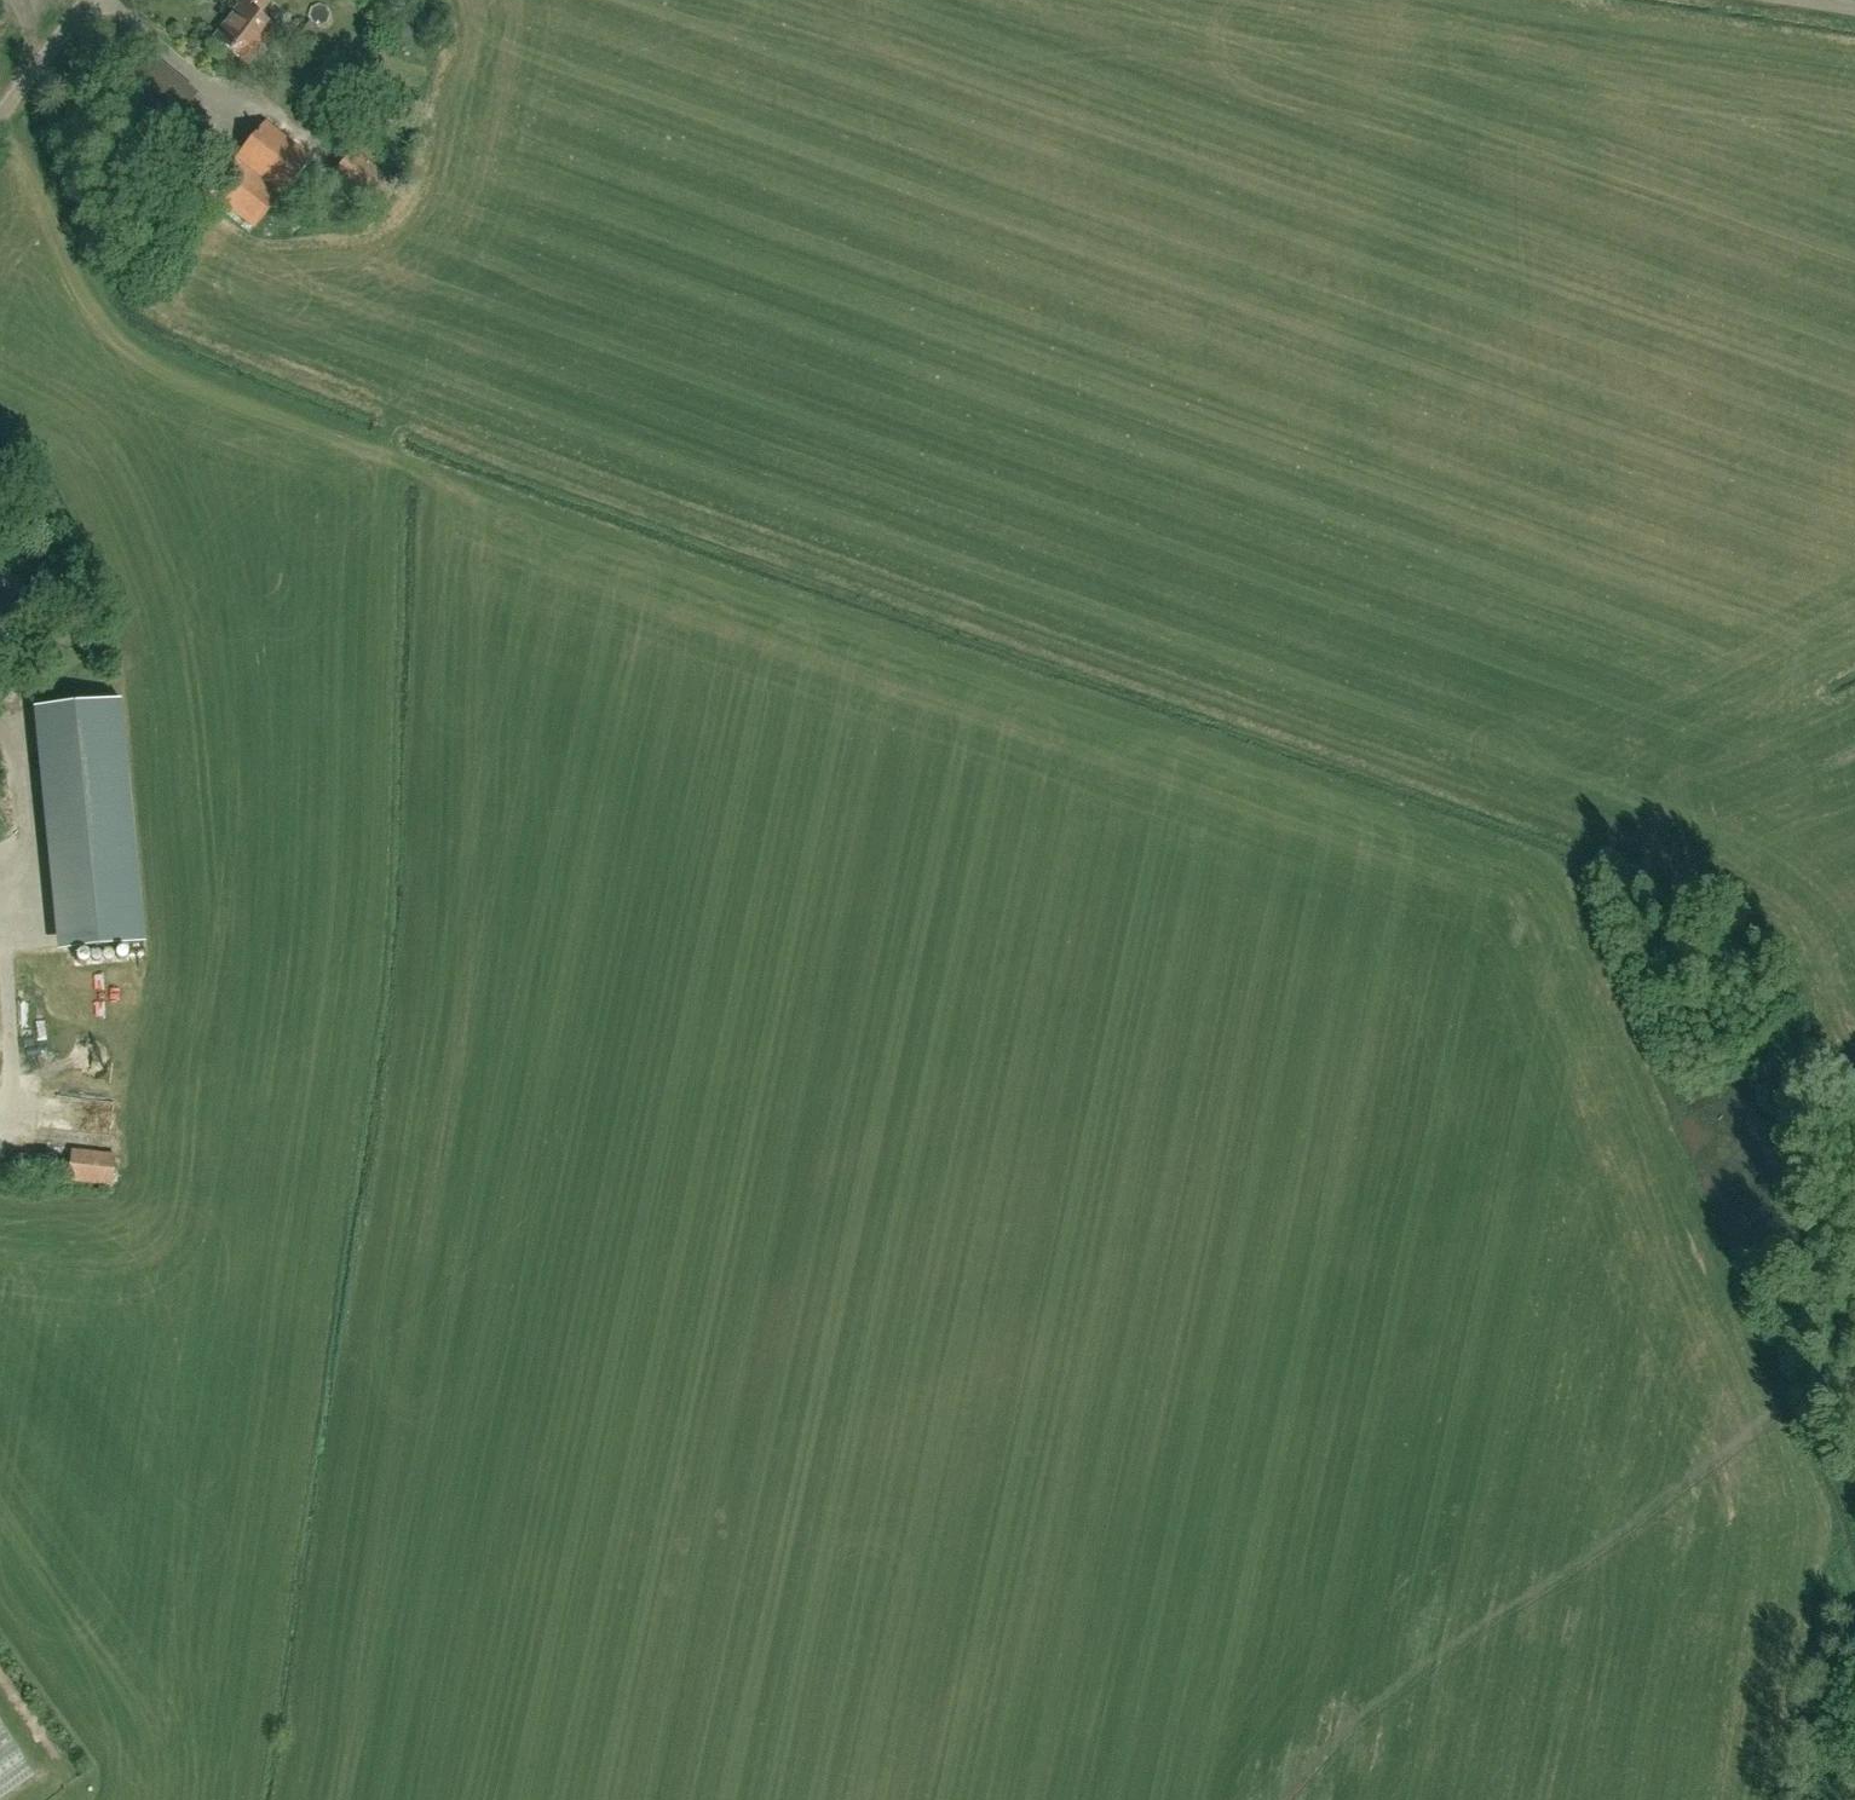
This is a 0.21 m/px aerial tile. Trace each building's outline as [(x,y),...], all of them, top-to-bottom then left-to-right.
[(249,60),(274,29),(256,15),(265,3),(261,0),(240,0),(237,5),(240,7),(214,40),(246,64),(249,60)] [(198,95),(156,61),(150,55),(133,76),(134,77),(115,100),(160,137),(179,114),(181,116),(198,95)] [(208,192),(254,229),(311,160),(265,123),(208,192)] [(48,706),(72,950),(144,943),(121,699),(48,706)] [(69,1147),(66,1181),(111,1184),(113,1150),(69,1147)] [(34,1774),(0,1726),(0,1798),(34,1774)]
